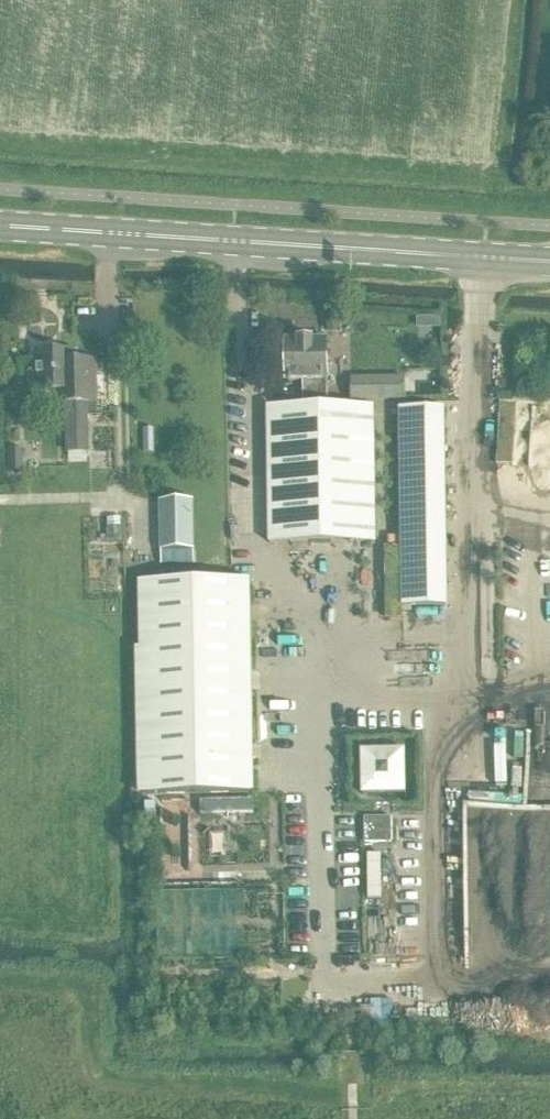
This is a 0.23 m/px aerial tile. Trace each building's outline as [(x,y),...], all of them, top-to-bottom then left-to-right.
[(424,326),(438,326),(438,316),(424,317),(424,326)] [(303,382),(303,405),(327,405),(327,381),(327,339),(286,339),(287,381),(303,382)] [(35,390),(56,390),(70,389),(70,361),(70,351),(35,352),(35,370),(31,370),(28,373),(29,384),(31,387),(35,387),(35,390)] [(70,389),(56,390),(57,403),(66,403),(67,440),(88,440),(87,416),(97,416),(97,402),(96,360),(70,361),(70,389)] [(352,378),(352,401),(404,400),(403,378),(352,378)] [(327,405),(303,405),(268,405),(269,543),(376,541),(373,405),(351,405),(327,405)] [(444,407),(431,407),(398,408),(402,606),(448,606),(444,407)] [(144,452),(154,452),(153,428),(143,429),(144,452)] [(23,449),(9,450),(10,472),(23,472),(23,449)] [(160,500),(161,551),(194,550),(193,500),(160,500)] [(139,581),(142,738),(143,795),(253,794),(249,580),(139,581)] [(362,768),(357,768),(357,778),(362,778),(362,794),(405,794),(405,751),(362,751),(362,768)] [(391,842),(391,818),(365,818),(365,842),(391,842)]
